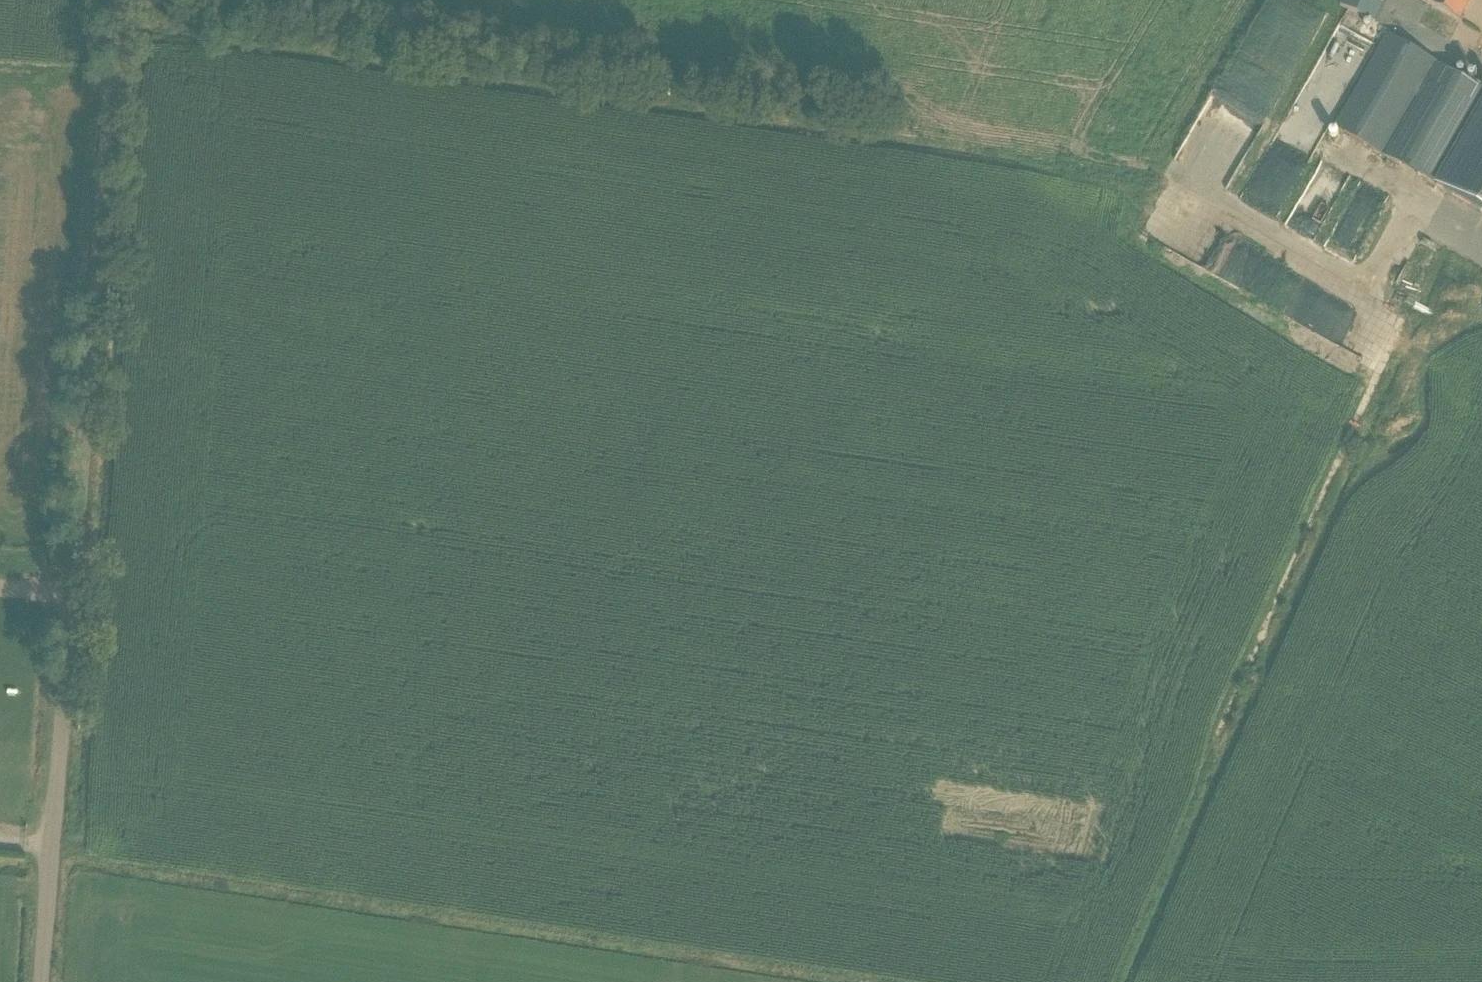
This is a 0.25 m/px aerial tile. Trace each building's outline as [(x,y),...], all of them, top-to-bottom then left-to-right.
[(1375,23),(1386,0),(1343,0),(1340,6),(1375,23)] [(1430,4),(1460,21),(1471,0),(1423,0),(1430,4)] [(1386,35),(1333,129),(1481,211),(1481,87),(1386,35)] [(1351,261),(1362,246),(1348,236),(1337,251),(1351,261)] [(1433,253),(1481,280),(1481,263),(1440,240),(1433,253)]
